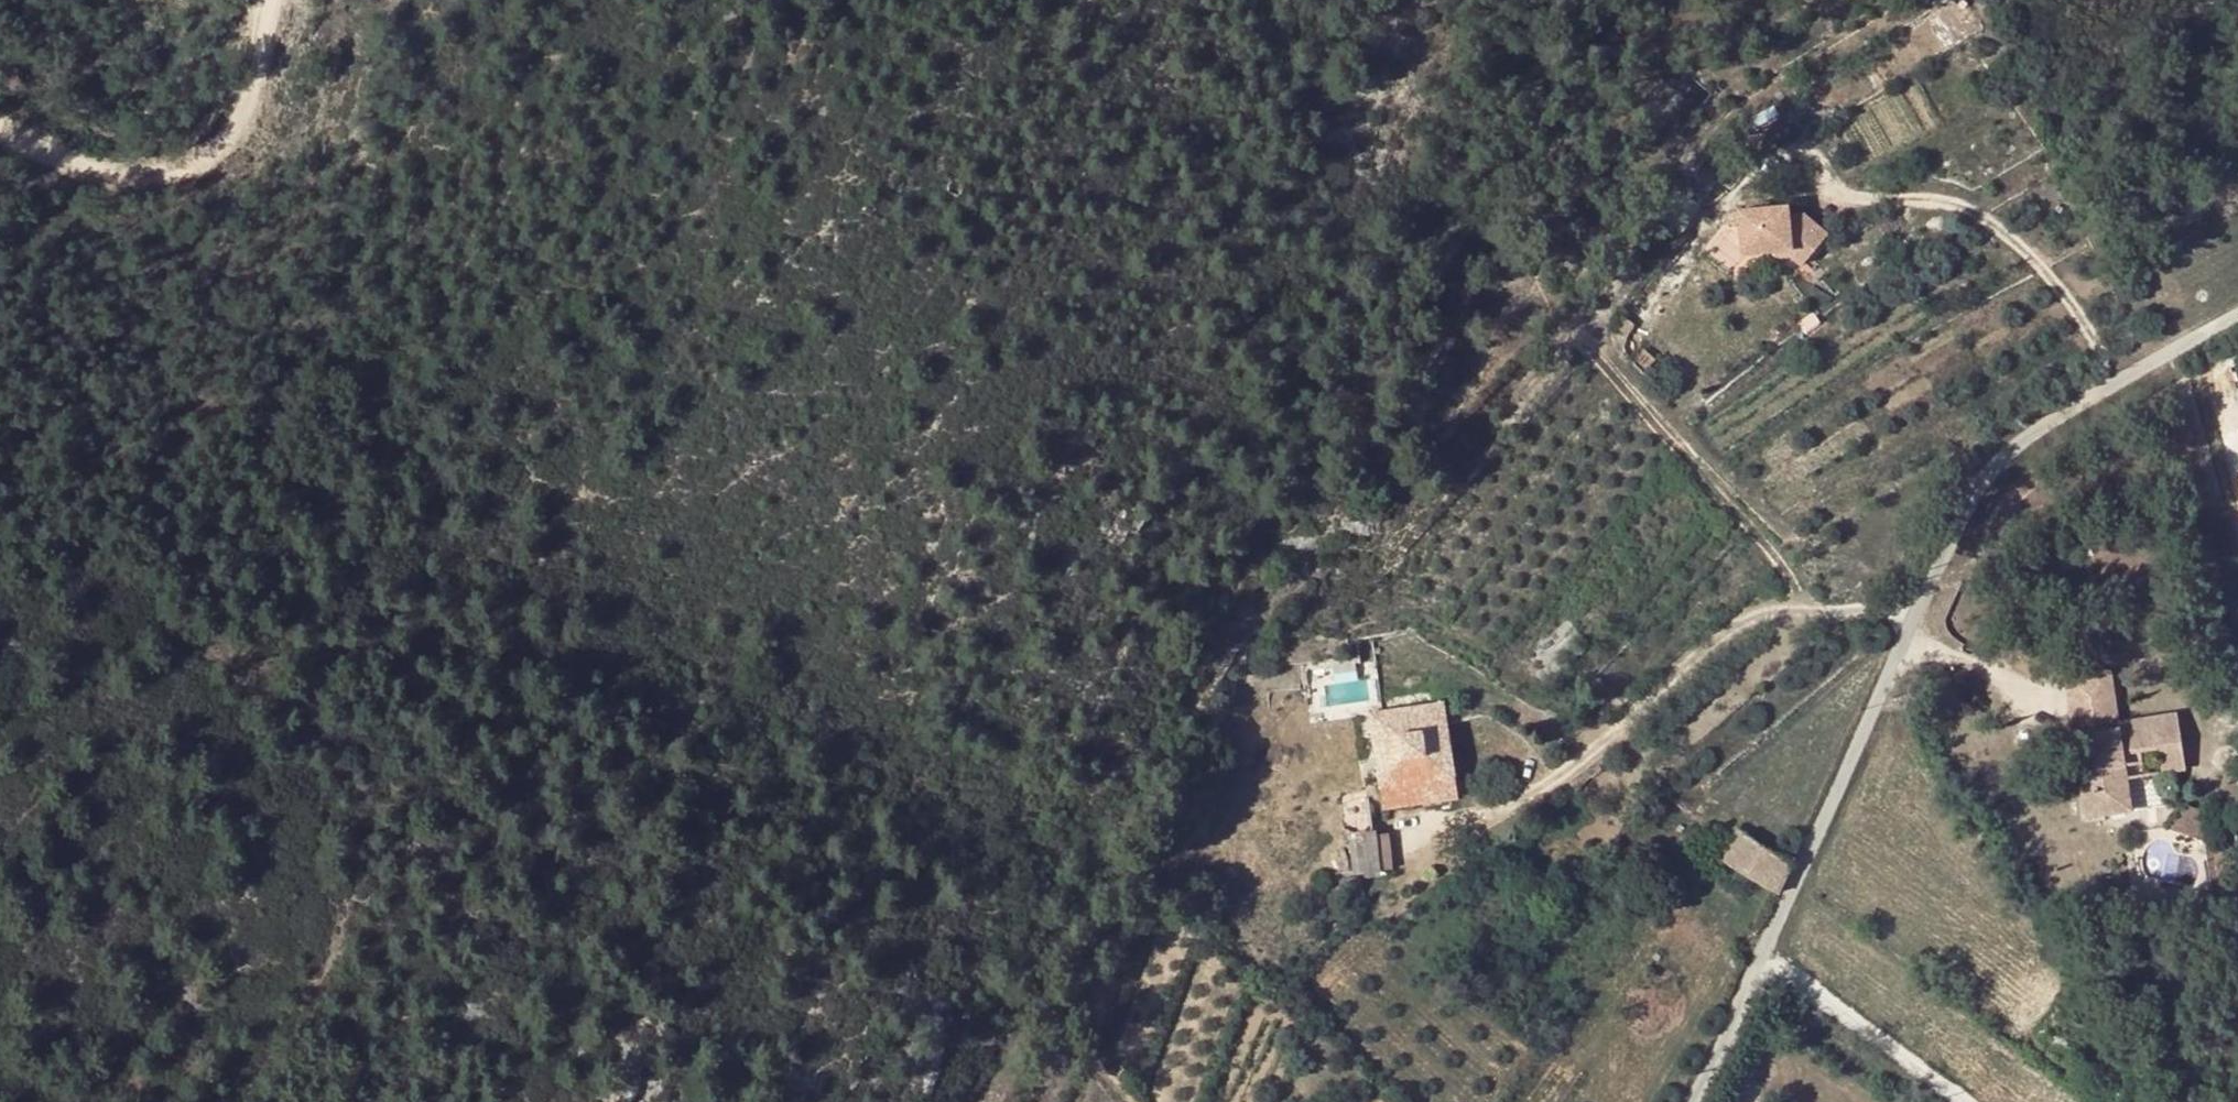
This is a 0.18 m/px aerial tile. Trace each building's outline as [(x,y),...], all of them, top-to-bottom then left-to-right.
[(1778,203),(1731,209),(1737,252),(1768,249),(1786,246),(1787,252),(1796,259),(1821,230),(1794,209),(1779,211),(1778,203)] [(1786,246),(1768,249),(1769,255),(1787,252),(1786,246)] [(2107,678),(2064,684),(2070,732),(2079,730),(2081,742),(2083,760),(2086,776),(2077,778),(2083,824),(2129,817),(2122,773),(2120,760),(2138,757),(2155,755),(2158,779),(2184,775),(2175,721),(2135,725),(2137,737),(2116,741),(2115,736),(2104,738),(2104,726),(2115,724),(2107,678)] [(1370,748),(1373,806),(1450,800),(1444,703),(1366,709),(1369,730),(1387,729),(1387,741),(1382,748),(1370,748)] [(1369,730),(1370,748),(1382,748),(1387,741),(1387,729),(1369,730)] [(2083,760),(2081,742),(2066,742),(2069,762),(2083,760)] [(2120,760),(2122,773),(2140,771),(2138,757),(2120,760)] [(1394,872),(1391,829),(1350,832),(1353,875),(1394,872)] [(1734,829),(1713,858),(1771,897),(1786,864),(1734,829)] [(2134,896),(2121,898),(2122,913),(2135,912),(2134,896)] [(2162,997),(2163,995),(2163,993),(2163,991),(2162,988),(2160,987),(2157,987),(2155,987),(2153,989),(2152,991),(2151,992),(2152,995),(2153,997),(2155,998),(2158,999),(2159,998),(2162,997)]
